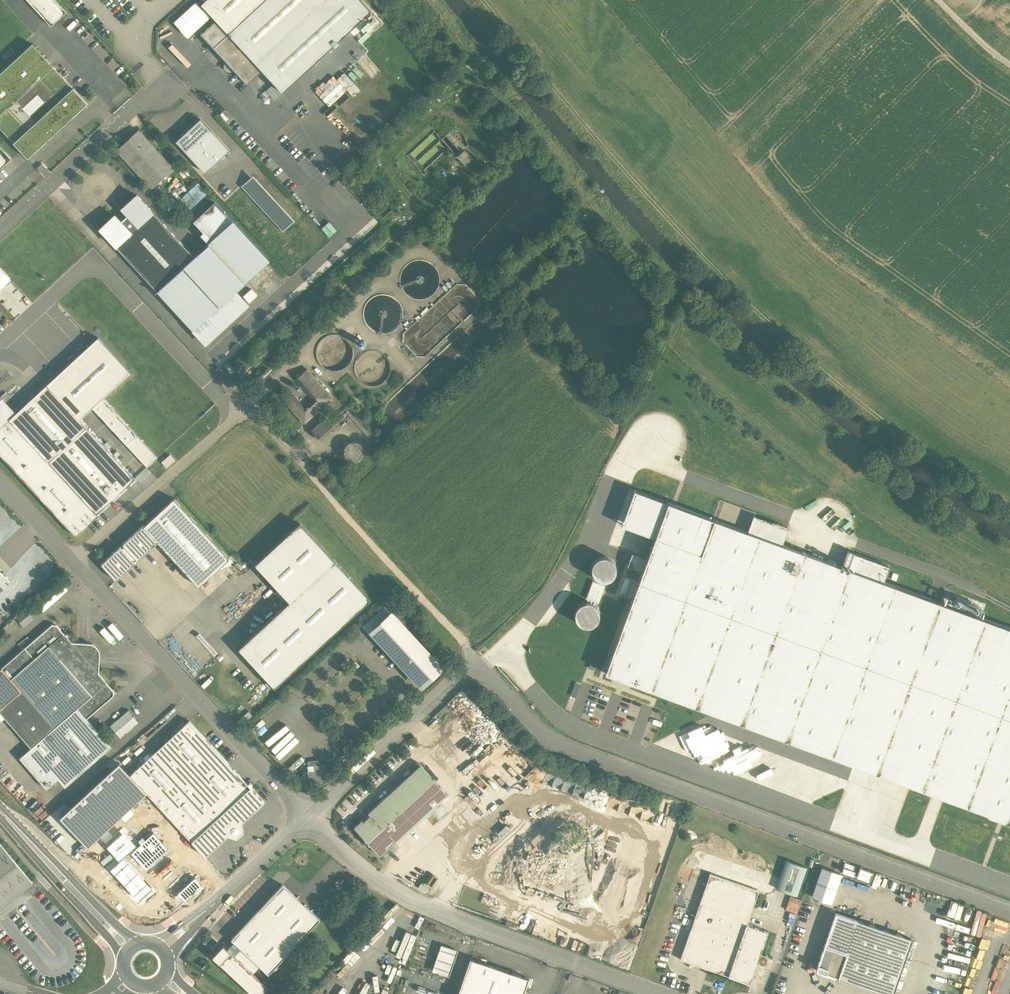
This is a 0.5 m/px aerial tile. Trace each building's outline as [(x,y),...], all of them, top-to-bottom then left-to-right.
[(55,0),(27,0),(51,26),(66,12),(55,0)] [(201,3),(216,20),(228,33),(264,0),(205,0),(201,3)] [(228,33),(262,70),(282,92),(371,10),(361,0),(264,0),(228,33)] [(216,20),(201,34),(213,47),(228,33),(216,20)] [(262,70),(228,33),(213,47),(226,62),(233,69),(247,84),(262,70)] [(0,73),(0,128),(28,158),(72,117),(87,103),(73,88),(32,43),(0,73)] [(233,69),(226,62),(225,63),(225,65),(225,68),(227,70),(230,71),(232,70),(233,69)] [(344,73),(320,97),(331,107),(349,90),(346,86),(352,81),(344,73)] [(186,132),(176,141),(186,152),(210,129),(200,119),(190,128),(189,126),(184,130),(186,132)] [(210,129),(186,152),(205,172),(229,150),(210,129)] [(173,167),(139,130),(117,150),(151,187),(173,167)] [(451,132),(448,136),(455,142),(458,138),(451,132)] [(11,158),(0,145),(0,168),(11,158)] [(472,159),(464,150),(457,157),(465,165),(472,159)] [(42,163),(37,168),(41,173),(46,168),(42,163)] [(253,175),(241,185),(281,230),(293,219),(253,175)] [(199,181),(181,198),(191,209),(209,192),(199,181)] [(162,192),(157,187),(153,190),(158,195),(162,192)] [(121,218),(120,217),(118,219),(115,215),(100,229),(116,246),(153,212),(137,195),(122,208),(125,212),(123,214),(125,215),(121,218)] [(200,233),(207,241),(230,220),(212,201),(192,219),(203,231),(200,233)] [(192,254),(153,212),(116,246),(157,291),(182,267),(194,256),(192,254)] [(230,220),(207,241),(244,281),(268,258),(231,218),(230,220)] [(323,228),(329,236),(337,230),(331,222),(323,228)] [(194,256),(182,267),(217,305),(235,288),(244,281),(207,241),(192,254),(194,256)] [(13,279),(0,266),(0,291),(13,279)] [(182,267),(157,291),(192,328),(205,316),(217,305),(182,267)] [(217,305),(205,316),(218,331),(249,303),(235,288),(217,305)] [(218,331),(205,316),(192,328),(205,343),(218,331)] [(97,338),(47,384),(80,419),(93,408),(103,399),(130,374),(97,338)] [(307,368),(295,379),(314,400),(319,395),(326,403),(332,397),(307,368)] [(13,415),(9,419),(49,462),(87,427),(80,419),(47,384),(13,415)] [(301,403),(291,393),(284,400),(293,410),(301,403)] [(305,408),(297,415),(304,423),(326,403),(319,395),(314,400),(305,408)] [(103,399),(93,408),(148,468),(158,459),(103,399)] [(87,427),(49,462),(9,419),(13,415),(0,401),(0,454),(75,536),(98,515),(96,513),(134,478),(87,427)] [(301,403),(293,410),(297,415),(305,408),(301,403)] [(325,417),(311,430),(318,438),(332,425),(325,417)] [(342,451),(343,456),(344,458),(349,462),(354,463),(359,461),(362,460),(365,454),(365,448),(361,442),(359,441),(355,439),(350,440),(345,443),(343,446),(342,451)] [(982,616),(987,601),(944,585),(939,600),(882,580),(887,566),(844,550),(839,564),(779,542),(784,527),(751,515),(746,530),(641,492),(628,527),(656,537),(640,583),(625,577),(620,592),(634,597),(606,673),(1009,821),(1009,626),(982,616)] [(144,526),(143,526),(158,542),(199,586),(229,558),(174,498),(144,526)] [(370,599),(300,523),(255,564),(289,601),(239,648),(275,687),(370,599)] [(143,525),(123,544),(124,546),(136,559),(138,560),(158,542),(143,526),(144,526),(143,525)] [(122,548),(121,546),(101,564),(116,580),(136,562),(134,561),(122,548)] [(136,559),(124,546),(122,548),(134,561),(136,559)] [(591,565),(590,569),(591,574),(594,578),(597,581),(602,582),(606,582),(610,581),(614,578),(616,575),(618,571),(618,566),(616,562),(613,559),(610,556),(605,555),(601,555),(596,557),(593,560),(591,565)] [(10,583),(0,571),(0,592),(10,583)] [(598,602),(604,586),(593,582),(587,598),(598,602)] [(592,626),(596,623),(598,619),(599,615),(598,610),(596,606),(592,603),(587,603),(583,603),(579,606),(576,610),(575,614),(576,619),(579,623),(583,626),(587,627),(592,626)] [(441,667),(391,614),(372,631),(422,685),(441,667)] [(89,644),(71,642),(56,625),(52,624),(25,648),(34,658),(11,679),(54,728),(77,708),(104,685),(106,687),(111,687),(99,674),(100,655),(97,655),(97,653),(96,651),(99,650),(98,648),(97,646),(95,645),(93,647),(92,647),(89,647),(89,644)] [(77,708),(54,728),(11,679),(34,658),(25,648),(1,668),(0,669),(0,712),(31,748),(20,758),(47,788),(58,778),(65,786),(111,747),(86,719),(77,708)] [(104,685),(77,708),(86,719),(113,695),(114,691),(111,687),(106,687),(104,685)] [(129,709),(110,725),(121,737),(140,721),(129,709)] [(250,787),(189,720),(130,775),(147,793),(191,841),(250,787)] [(88,846),(147,793),(130,775),(121,764),(62,818),(88,846)] [(315,771),(303,773),(305,785),(309,784),(310,787),(312,787),(312,783),(322,782),(320,764),(314,765),(315,771)] [(420,764),(368,813),(370,815),(393,841),(396,843),(426,816),(441,802),(448,795),(420,764)] [(250,787),(191,841),(205,856),(228,835),(237,838),(243,832),(241,823),(264,802),(250,787)] [(441,802),(426,816),(433,824),(448,810),(441,802)] [(370,815),(363,821),(362,820),(354,827),(365,839),(364,840),(365,840),(368,843),(368,844),(369,844),(380,856),(389,848),(387,847),(388,846),(389,847),(394,843),(393,842),(393,841),(370,815)] [(33,882),(0,843),(0,910),(33,882)] [(830,857),(828,864),(840,867),(842,860),(830,857)] [(806,867),(786,860),(776,888),(797,895),(806,867)] [(858,876),(871,881),(875,871),(861,866),(858,876)] [(841,874),(822,867),(812,896),(831,903),(841,874)] [(759,891),(710,874),(680,959),(750,983),(757,962),(762,964),(765,962),(767,958),(765,954),(760,953),(768,932),(747,925),(759,891)] [(283,884),(231,939),(234,942),(259,966),(268,974),(320,919),(283,884)] [(793,911),(798,912),(802,899),(792,896),(790,900),(795,902),(793,911)] [(858,920),(835,913),(816,970),(824,972),(836,977),(838,977),(858,920)] [(858,920),(838,977),(886,993),(893,993),(912,939),(858,920)] [(259,966),(234,942),(227,949),(253,973),(259,966)] [(458,950),(441,944),(432,970),(449,976),(458,950)] [(223,945),(212,956),(252,993),(261,993),(268,987),(253,973),(227,949),(223,945)] [(470,958),(458,993),(523,993),(529,978),(470,958)]
